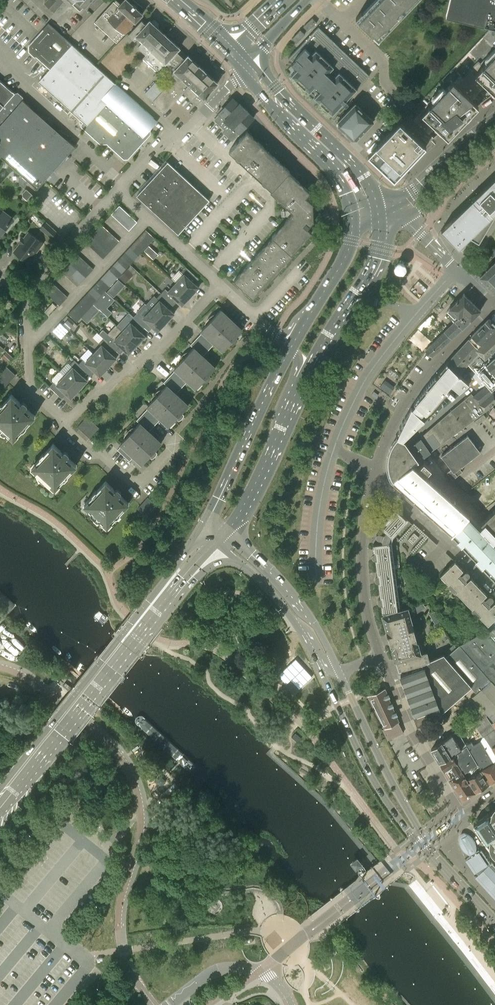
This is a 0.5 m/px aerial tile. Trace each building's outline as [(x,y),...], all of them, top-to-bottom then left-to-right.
[(46,2),(56,11),(66,0),(47,0),(46,2)] [(68,2),(71,5),(73,3),(81,10),(84,7),(85,6),(90,0),(70,0),(68,2)] [(127,0),(124,0),(121,3),(118,0),(115,0),(95,22),(117,43),(124,35),(123,33),(134,21),(135,22),(143,14),(127,0)] [(363,13),(362,12),(356,18),(379,40),(416,0),(374,0),(363,13)] [(446,16),(484,25),(492,27),(494,28),(494,0),(450,0),(446,16)] [(317,23),(312,18),(303,26),(308,31),(317,23)] [(137,47),(146,55),(165,34),(164,33),(157,27),(158,26),(158,23),(155,20),(152,20),(151,22),(151,21),(150,20),(149,21),(146,24),(142,20),(128,35),(135,40),(138,37),(142,42),(137,47)] [(39,82),(83,122),(81,124),(81,127),(100,144),(107,144),(124,159),(128,159),(151,134),(151,129),(146,126),(154,118),(145,110),(116,83),(96,65),(67,40),(48,23),(47,24),(40,33),(32,41),(29,46),(29,52),(34,57),(36,57),(50,69),(39,82)] [(319,101),(332,114),(357,88),(354,85),(356,83),(359,86),(369,76),(318,27),(298,47),(288,58),(293,62),(291,63),(293,65),(298,68),(291,75),(309,92),(309,93),(311,92),(316,96),(315,98),(319,101)] [(494,93),(494,28),(492,27),(417,106),(412,110),(409,114),(369,155),(394,178),(410,162),(412,164),(421,155),(423,157),(435,144),(431,140),(441,132),(448,138),(478,106),(478,105),(494,93)] [(296,43),(305,34),(300,30),(292,38),(296,43)] [(165,34),(146,55),(143,58),(157,72),(166,63),(174,70),(171,73),(175,77),(173,79),(163,91),(154,101),(153,101),(165,113),(170,107),(176,101),(182,94),(184,92),(183,91),(203,69),(188,55),(187,56),(179,48),(180,47),(179,46),(178,47),(165,34)] [(204,98),(218,83),(203,69),(183,91),(184,92),(190,98),(189,98),(197,105),(204,98)] [(29,181),(38,189),(45,181),(68,155),(75,147),(65,138),(66,134),(60,129),(57,130),(53,127),(54,124),(49,119),(45,120),(33,110),(23,100),(23,97),(18,92),(15,93),(0,80),(0,155),(29,181)] [(163,91),(155,83),(146,93),(154,101),(163,91)] [(222,130),(232,140),(253,117),(247,111),(248,111),(240,103),(239,104),(233,98),(219,113),(220,113),(214,119),(224,128),(222,130)] [(373,121),(355,103),(349,110),(338,121),(337,121),(338,125),(352,138),(352,139),(357,139),(356,138),(373,121)] [(244,291),(245,290),(253,298),(256,295),(261,289),(271,279),(274,276),(277,273),(293,255),(292,254),(312,232),(307,228),(314,220),(313,220),(314,219),(314,215),(315,213),(315,212),(315,211),(314,209),(313,205),(313,204),(306,197),(310,192),(289,172),(290,171),(274,156),(268,151),(263,146),(247,131),(229,151),(250,171),(252,173),(265,185),(271,190),(270,192),(273,194),(276,197),(291,211),(292,211),(292,213),(292,215),(291,215),(272,236),(273,237),(259,253),(254,258),(249,263),(234,280),(242,287),(242,288),(244,291)] [(190,182),(168,162),(137,196),(178,234),(180,232),(210,200),(198,189),(194,186),(190,182)] [(493,214),(494,212),(494,177),(474,198),(441,230),(458,247),(469,237),(474,240),(479,243),(494,216),(494,215),(493,214)] [(23,197),(27,200),(32,194),(26,189),(22,193),(23,197)] [(111,214),(116,218),(124,209),(119,205),(111,214)] [(124,209),(116,218),(120,222),(128,213),(124,209)] [(128,213),(120,222),(124,226),(132,217),(128,213)] [(0,235),(11,221),(1,214),(0,215),(0,235)] [(137,221),(132,217),(124,226),(129,230),(137,221)] [(46,222),(40,228),(51,238),(57,232),(46,222)] [(106,228),(102,224),(94,233),(98,237),(106,228)] [(102,241),(110,232),(106,228),(98,237),(102,241)] [(146,229),(141,234),(150,242),(154,238),(146,229)] [(107,245),(115,236),(110,232),(102,241),(107,245)] [(34,255),(43,244),(29,233),(24,239),(22,238),(19,243),(20,244),(14,252),(28,263),(29,261),(32,263),(36,257),(34,255)] [(94,233),(85,242),(90,246),(98,237),(94,233)] [(137,238),(146,247),(150,242),(141,234),(137,238)] [(115,236),(107,245),(111,249),(119,241),(115,236)] [(98,237),(90,246),(94,250),(102,241),(98,237)] [(133,243),(142,251),(146,247),(137,238),(133,243)] [(102,241),(94,250),(98,254),(107,245),(102,241)] [(129,247),(138,255),(142,251),(133,243),(129,247)] [(103,258),(111,249),(107,245),(98,254),(103,258)] [(155,252),(149,245),(144,250),(151,257),(155,252)] [(125,252),(134,260),(138,255),(129,247),(125,252)] [(68,261),(72,265),(80,256),(76,252),(68,261)] [(121,256),(130,264),(134,260),(125,252),(121,256)] [(76,269),(85,260),(80,256),(72,265),(76,269)] [(117,260),(126,269),(130,264),(121,256),(117,260)] [(81,273),(89,264),(85,260),(76,269),(81,273)] [(113,265),(122,273),(126,269),(117,260),(113,265)] [(60,270),(64,274),(72,265),(68,261),(60,270)] [(479,277),(494,293),(494,262),(479,277)] [(93,269),(89,264),(81,273),(85,277),(93,269)] [(72,265),(64,274),(68,278),(76,269),(72,265)] [(109,269),(118,277),(122,273),(113,265),(109,269)] [(181,271),(179,269),(171,278),(176,282),(176,283),(190,296),(199,287),(192,281),(196,277),(186,266),(181,271)] [(76,269),(68,278),(73,282),(81,273),(76,269)] [(105,274),(114,282),(118,277),(109,269),(105,274)] [(128,269),(120,278),(126,284),(134,275),(128,269)] [(85,277),(81,273),(73,282),(77,286),(85,277)] [(101,278),(110,286),(114,282),(105,274),(101,278)] [(97,282),(105,290),(110,286),(101,278),(97,282)] [(42,289),(46,293),(54,284),(50,280),(42,289)] [(93,287),(101,295),(105,290),(97,282),(93,287)] [(165,288),(161,293),(171,303),(175,299),(182,305),(190,296),(176,283),(168,291),(165,288)] [(54,284),(46,293),(50,297),(59,288),(54,284)] [(89,291),(97,299),(101,295),(93,287),(89,291)] [(116,293),(110,287),(107,291),(113,297),(116,293)] [(59,288),(50,297),(55,301),(63,292),(59,288)] [(84,295),(93,304),(97,299),(89,291),(84,295)] [(67,296),(63,292),(55,301),(58,304),(59,305),(67,296)] [(159,300),(151,309),(166,323),(174,314),(168,307),(171,303),(161,293),(156,297),(159,300)] [(464,293),(449,308),(446,311),(457,321),(464,315),(469,321),(470,321),(481,310),(464,293)] [(106,296),(104,294),(101,297),(94,304),(101,311),(105,307),(104,302),(105,302),(105,301),(105,300),(106,299),(106,296)] [(80,300),(89,308),(93,304),(84,295),(80,300)] [(76,304),(85,312),(89,308),(80,300),(76,304)] [(44,311),(48,315),(56,306),(53,303),(50,305),(44,311)] [(72,309),(81,317),(85,312),(76,304),(72,309)] [(77,321),(81,317),(72,309),(68,313),(77,321)] [(130,461),(134,456),(142,464),(152,458),(156,453),(162,443),(149,431),(161,418),(169,426),(179,420),(183,415),(188,405),(176,394),(188,380),(196,388),(206,382),(210,378),(215,368),(203,356),(215,343),(223,350),(233,345),(237,340),(242,330),(220,309),(201,330),(203,331),(190,345),(193,347),(174,368),(176,369),(164,382),(166,385),(147,405),(149,407),(137,420),(139,423),(120,443),(122,445),(118,449),(130,461)] [(157,332),(166,323),(151,309),(143,317),(140,314),(136,319),(132,315),(131,316),(143,326),(147,329),(151,325),(157,332)] [(85,312),(81,317),(87,323),(92,318),(85,312)] [(124,320),(117,326),(122,331),(137,345),(145,336),(139,330),(143,326),(131,316),(129,314),(127,316),(128,320),(124,320)] [(464,315),(457,321),(455,323),(461,329),(469,321),(464,315)] [(469,338),(479,348),(494,332),(494,323),(491,319),(488,319),(483,324),(469,338)] [(63,324),(67,328),(71,324),(67,320),(63,324)] [(461,329),(455,323),(444,333),(450,339),(461,329)] [(116,326),(108,335),(103,329),(99,333),(103,337),(107,341),(114,348),(118,352),(122,348),(129,354),(137,345),(122,331),(117,326),(116,326)] [(479,348),(476,351),(478,354),(485,360),(494,350),(494,332),(479,348)] [(450,339),(444,333),(426,350),(431,357),(450,339)] [(101,345),(93,353),(108,367),(117,358),(110,352),(114,348),(107,341),(103,337),(99,342),(101,345)] [(469,338),(447,363),(459,374),(468,365),(478,354),(476,351),(479,348),(469,338)] [(42,345),(37,350),(42,354),(47,349),(42,345)] [(474,371),(485,382),(494,373),(494,350),(485,360),(474,371)] [(6,351),(1,357),(8,363),(13,357),(6,351)] [(100,376),(108,367),(93,353),(85,362),(83,359),(78,364),(85,370),(89,374),(93,370),(100,376)] [(73,367),(64,376),(79,389),(88,380),(81,374),(85,370),(78,364),(74,360),(70,364),(73,367)] [(396,436),(397,437),(402,439),(403,438),(414,426),(451,385),(460,393),(470,385),(459,374),(447,363),(438,373),(441,375),(437,379),(435,376),(430,382),(428,384),(424,390),(420,395),(419,395),(418,397),(414,403),(416,405),(413,408),(411,407),(405,417),(399,428),(396,436)] [(0,373),(0,381),(5,386),(8,383),(16,375),(6,366),(0,373)] [(79,389),(64,376),(61,372),(58,372),(52,378),(52,382),(53,382),(49,386),(60,396),(64,392),(71,398),(79,389)] [(485,382),(487,385),(491,389),(494,385),(494,373),(485,382)] [(383,381),(379,386),(389,394),(393,389),(383,381)] [(491,389),(487,385),(474,396),(480,403),(493,392),(491,389)] [(372,396),(383,401),(386,395),(376,390),(372,396)] [(493,392),(480,403),(486,411),(494,403),(494,394),(493,392)] [(464,399),(479,416),(485,412),(486,411),(480,403),(474,396),(471,393),(464,399)] [(17,398),(12,394),(7,399),(9,401),(0,410),(0,424),(10,433),(9,435),(14,440),(18,435),(16,433),(29,419),(31,421),(36,416),(31,412),(29,413),(25,409),(28,406),(27,404),(24,401),(22,401),(19,405),(15,400),(17,398)] [(429,452),(465,426),(451,410),(419,438),(429,452)] [(87,417),(78,427),(80,429),(89,438),(99,428),(87,417)] [(472,442),(467,435),(441,456),(451,469),(447,473),(447,474),(448,473),(452,479),(459,474),(462,472),(459,468),(480,452),(472,442)] [(453,533),(469,515),(430,480),(430,478),(431,474),(432,468),(431,468),(431,469),(423,462),(417,469),(411,463),(417,461),(408,447),(403,440),(402,439),(397,437),(396,438),(396,439),(395,440),(394,441),(394,442),(393,443),(392,444),(392,445),(391,446),(391,447),(390,448),(390,449),(389,450),(388,454),(388,458),(387,463),(388,467),(389,471),(389,473),(390,475),(391,478),(392,480),(400,487),(399,488),(402,493),(408,496),(409,494),(419,503),(418,505),(421,510),(427,513),(428,511),(429,512),(438,521),(437,522),(440,527),(446,530),(447,528),(453,533)] [(429,452),(419,438),(414,442),(408,447),(417,461),(424,456),(429,452)] [(66,450),(64,450),(61,454),(56,449),(58,448),(53,443),(49,448),(51,450),(38,464),(36,462),(31,467),(36,472),(38,470),(52,483),(50,485),(55,489),(60,484),(58,483),(71,468),(73,470),(77,465),(72,461),(71,463),(66,458),(69,455),(69,453),(66,450)] [(84,505),(88,509),(90,507),(104,520),(102,522),(107,527),(112,522),(110,520),(123,506),(125,508),(129,503),(125,498),(123,500),(118,496),(122,493),(121,491),(118,488),(117,488),(113,491),(109,487),(111,485),(106,481),(101,486),(103,487),(90,501),(88,500),(84,505)] [(148,517),(158,506),(148,497),(140,506),(138,508),(148,517)] [(373,544),(374,552),(373,553),(372,553),(372,554),(372,555),(372,556),(372,557),(373,558),(374,558),(374,559),(375,559),(377,575),(376,575),(376,576),(375,576),(375,577),(375,578),(375,579),(375,580),(376,581),(377,581),(378,581),(380,597),(379,598),(378,598),(378,599),(377,600),(377,601),(378,602),(378,603),(379,603),(379,604),(380,604),(381,604),(382,611),(382,612),(383,612),(384,615),(400,610),(400,609),(397,610),(395,588),(397,587),(394,587),(392,565),(394,565),(394,564),(392,565),(389,543),(391,543),(391,542),(389,542),(390,539),(391,536),(393,537),(391,535),(406,518),(395,508),(393,510),(389,514),(388,514),(387,514),(386,514),(385,515),(384,515),(384,516),(384,517),(384,518),(384,519),(385,519),(379,525),(386,531),(385,533),(384,534),(380,532),(379,532),(378,532),(378,533),(377,533),(377,534),(376,535),(376,536),(377,537),(377,538),(378,538),(382,540),(382,541),(382,543),(373,544)] [(479,525),(494,540),(494,539),(494,510),(479,525)] [(451,535),(452,536),(453,535),(455,537),(454,538),(455,539),(456,538),(457,540),(457,541),(458,542),(458,541),(460,543),(460,544),(462,546),(463,546),(465,548),(464,548),(465,549),(467,551),(468,552),(470,554),(472,556),(473,556),(475,558),(474,558),(476,560),(479,563),(481,565),(481,566),(483,568),(483,567),(485,569),(485,570),(486,571),(486,570),(488,572),(488,573),(489,574),(489,573),(491,575),(491,576),(493,578),(494,579),(494,541),(494,540),(479,525),(470,514),(469,515),(453,533),(451,535)] [(413,553),(428,537),(428,536),(413,523),(412,524),(398,539),(401,542),(414,528),(423,537),(411,551),(413,553)] [(414,532),(407,540),(412,544),(419,537),(414,532)] [(469,573),(469,572),(468,571),(467,571),(466,571),(465,571),(455,561),(440,575),(448,584),(450,582),(457,590),(456,591),(472,608),(474,607),(483,616),(481,618),(488,625),(494,618),(494,603),(494,602),(492,601),(492,600),(493,600),(493,599),(493,598),(493,597),(492,597),(492,596),(491,596),(491,595),(490,595),(489,595),(489,596),(488,596),(486,595),(487,594),(469,575),(469,574),(469,573)] [(423,604),(412,607),(416,614),(425,608),(423,604)] [(406,608),(400,610),(384,615),(382,615),(387,630),(386,630),(388,636),(387,636),(387,637),(389,644),(390,643),(391,649),(392,649),(395,661),(396,661),(397,665),(399,670),(401,669),(402,670),(421,663),(429,660),(428,655),(427,651),(421,652),(418,642),(417,642),(412,623),(407,608),(406,608)] [(439,621),(434,612),(429,615),(434,624),(439,621)] [(459,645),(491,681),(494,685),(494,626),(492,629),(482,638),(478,634),(459,645)] [(491,681),(459,645),(455,648),(446,656),(471,686),(477,694),(491,681)] [(98,654),(94,659),(122,681),(126,677),(98,654)] [(422,666),(404,673),(400,674),(411,704),(409,705),(417,726),(435,719),(441,717),(443,716),(441,713),(445,710),(471,686),(446,656),(443,654),(429,660),(421,663),(422,666)] [(296,659),(278,675),(286,684),(291,680),(299,688),(312,676),(296,659)] [(477,694),(472,698),(482,710),(483,710),(487,714),(486,715),(490,722),(494,720),(494,685),(491,681),(477,694)] [(403,732),(398,721),(385,688),(368,696),(384,728),(382,729),(388,740),(403,732)] [(483,710),(482,710),(471,718),(482,736),(484,735),(491,745),(494,752),(494,729),(490,722),(486,715),(487,714),(483,710)] [(136,721),(137,725),(179,763),(184,767),(192,771),(195,771),(195,767),(191,759),(146,717),(140,716),(136,721)] [(458,729),(433,747),(431,749),(439,762),(452,754),(467,745),(466,744),(458,729)] [(296,732),(291,737),(298,742),(302,738),(296,732)] [(466,744),(467,745),(481,771),(489,784),(494,780),(494,765),(481,740),(473,745),(471,741),(466,744)] [(452,754),(462,771),(467,779),(481,771),(467,745),(452,754)] [(462,771),(452,754),(439,762),(449,779),(462,771)] [(467,779),(462,771),(449,779),(462,800),(474,793),(475,792),(467,779)] [(481,771),(467,779),(475,792),(489,784),(481,771)] [(473,823),(486,843),(490,848),(494,853),(494,809),(473,823)] [(469,835),(465,833),(460,836),(460,840),(460,843),(461,847),(463,850),(466,853),(470,854),(470,855),(467,857),(464,859),(475,875),(474,876),(494,899),(494,866),(492,863),(490,864),(481,850),(479,851),(478,849),(475,852),(475,848),(475,844),(474,840),(472,837),(469,835)] [(352,863),(355,868),(360,864),(357,859),(352,863)]
